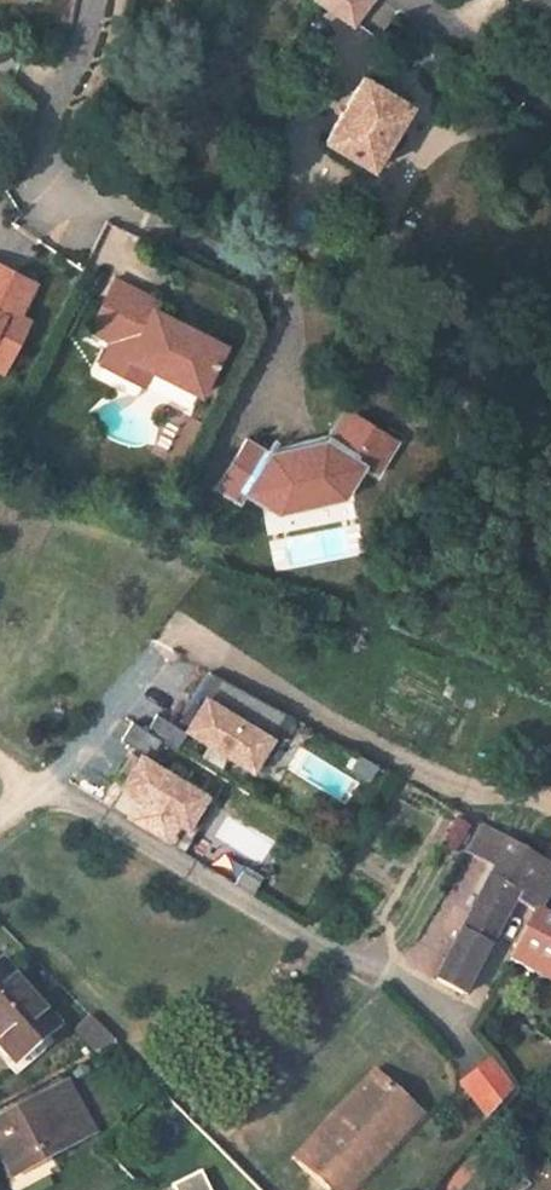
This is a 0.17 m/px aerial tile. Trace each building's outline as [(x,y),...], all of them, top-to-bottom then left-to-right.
[(352,27),(370,0),(316,0),(352,27)] [(323,143),(370,170),(408,104),(378,86),(382,80),(371,74),(368,80),(361,76),(323,143)] [(35,278),(0,262),(0,340),(16,347),(29,318),(18,314),(35,278)] [(152,302),(108,281),(83,333),(105,343),(94,366),(115,377),(124,361),(145,371),(194,395),(219,346),(148,311),(152,302)] [(16,347),(0,340),(0,366),(6,369),(16,347)] [(145,371),(124,361),(115,377),(137,387),(145,371)] [(394,438),(341,406),(314,450),(274,459),(242,440),(213,487),(237,502),(242,493),(274,512),(293,483),(309,479),(339,497),(359,465),(373,472),(394,438)] [(299,721),(207,682),(174,740),(263,790),(299,721)] [(216,788),(138,748),(105,797),(182,841),(216,788)] [(297,750),(289,771),(334,790),(343,769),(297,750)] [(435,980),(462,994),(505,913),(535,854),(483,825),(469,850),(496,866),(435,980)] [(528,924),(534,912),(540,901),(550,882),(550,863),(535,854),(505,913),(528,924)] [(540,901),(534,912),(550,921),(550,907),(540,901)] [(550,984),(550,921),(534,912),(528,924),(508,959),(550,984)] [(0,963),(0,1047),(13,1062),(55,1024),(0,963)] [(485,1057),(453,1080),(480,1117),(512,1094),(485,1057)] [(374,1074),(297,1157),(332,1189),(333,1189),(386,1134),(394,1142),(419,1116),(374,1074)] [(0,1122),(0,1157),(6,1169),(43,1150),(49,1159),(90,1137),(65,1087),(0,1122)] [(394,1142),(386,1134),(333,1189),(350,1189),(394,1142)] [(6,1169),(10,1179),(49,1159),(43,1150),(6,1169)] [(201,1175),(172,1189),(209,1189),(201,1175)]
